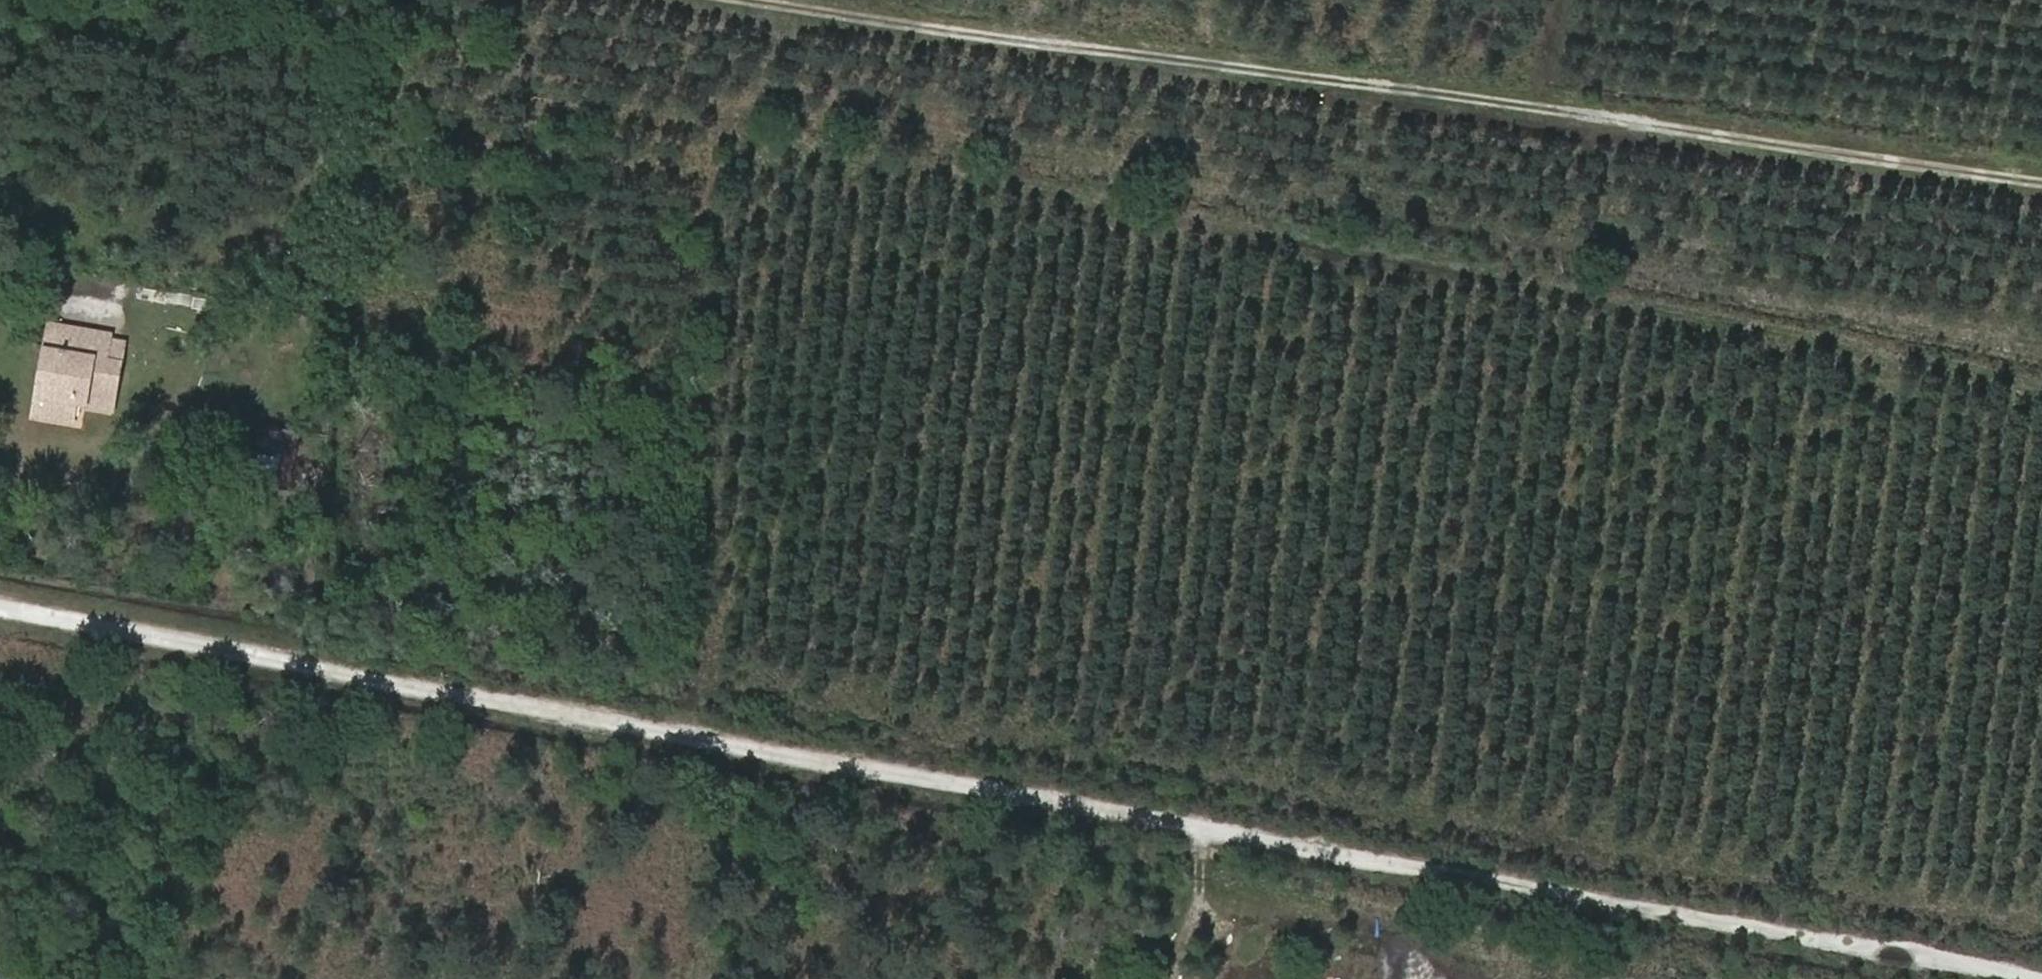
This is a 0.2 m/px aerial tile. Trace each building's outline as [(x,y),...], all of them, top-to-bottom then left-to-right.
[(111,337),(63,328),(59,344),(42,341),(27,419),(70,428),(72,413),(112,421),(123,363),(107,360),(111,337)] [(257,471),(293,479),(304,431),(267,423),(257,471)]
